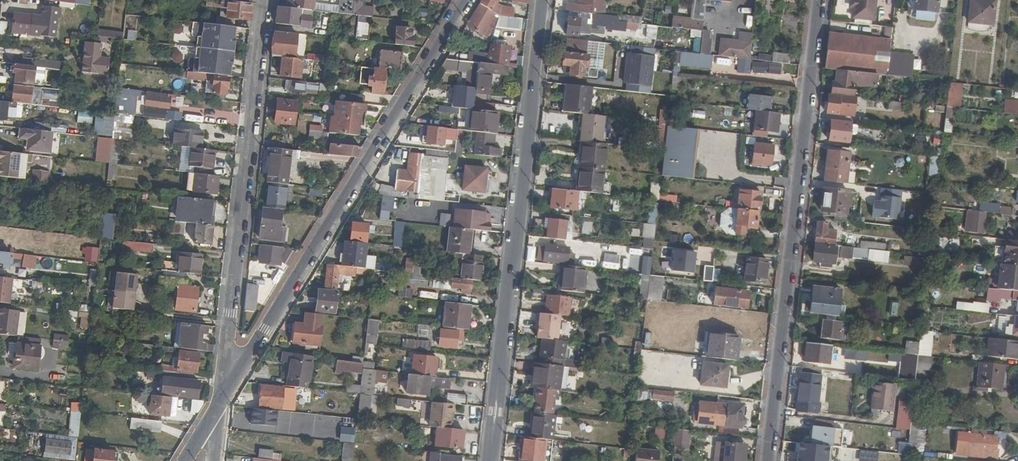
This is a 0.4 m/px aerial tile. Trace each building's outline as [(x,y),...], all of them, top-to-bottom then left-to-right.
[(236,20),(251,22),(253,5),(207,0),(206,7),(221,9),(228,9),(228,18),(220,17),(218,17),(217,26),(234,28),(235,28),(236,20)] [(311,11),(313,0),(288,0),(287,9),(311,11)] [(354,0),(351,0),(339,0),(338,14),(352,16),(353,6),(354,0)] [(480,3),(492,12),(496,14),(499,15),(504,16),(514,17),(514,9),(502,8),(495,4),(498,0),(482,0),(480,3)] [(579,4),(579,13),(580,13),(605,16),(605,11),(606,0),(580,0),(579,4)] [(673,18),(672,27),(703,31),(704,22),(706,1),(706,0),(695,0),(692,21),(673,18)] [(855,24),(871,26),(872,20),(874,20),(876,0),(856,0),(855,7),(854,18),(855,18),(855,24)] [(912,18),(936,21),(939,0),(914,0),(912,18)] [(982,0),(971,0),(968,29),(987,32),(987,25),(993,25),(995,5),(982,3),(982,0)] [(479,33),(483,35),(496,14),(492,12),(480,3),(466,24),(479,33)] [(569,12),(579,13),(579,4),(567,3),(566,11),(569,12)] [(373,8),(353,6),(352,16),(357,16),(365,17),(372,18),(373,8)] [(278,8),(276,24),(310,28),(327,30),(328,19),(311,17),(311,11),(287,9),(278,8)] [(33,22),(33,19),(15,17),(13,35),(57,40),(59,22),(61,22),(62,12),(44,10),(43,20),(43,24),(33,22)] [(579,13),(569,12),(569,19),(580,20),(580,13),(579,13)] [(580,20),(569,19),(568,25),(565,25),(564,29),(567,29),(567,35),(577,36),(578,34),(589,35),(590,24),(612,26),(613,17),(605,16),(580,13),(580,20)] [(357,16),(354,41),(363,42),(365,17),(357,16)] [(618,21),(642,24),(642,18),(619,16),(619,17),(618,21)] [(196,50),(234,54),(235,47),(233,46),(235,36),(233,36),(234,28),(217,26),(199,24),(196,50)] [(327,30),(310,28),(310,36),(326,38),(327,30)] [(828,34),(825,69),(836,71),(876,75),(887,76),(890,54),(891,39),(890,39),(891,28),(885,28),(884,40),(879,40),(870,39),(841,36),(835,35),(828,34)] [(395,46),(413,48),(414,38),(411,37),(412,30),(397,29),(397,32),(394,32),(394,36),(396,36),(395,46)] [(98,31),(97,38),(123,41),(124,35),(98,31)] [(706,55),(709,55),(711,39),(709,39),(710,32),(703,31),(702,38),(700,54),(706,55)] [(275,33),(272,58),(281,59),(294,60),(296,35),(275,33)] [(606,44),(567,40),(566,54),(587,56),(586,68),(583,68),(582,77),(592,78),(593,68),(603,69),(606,44)] [(720,57),(749,60),(751,44),(722,40),(720,57)] [(83,74),(108,77),(110,60),(101,59),(102,46),(86,44),(83,74)] [(509,47),(490,45),(488,50),(484,63),(508,66),(509,47)] [(654,49),(631,47),(626,92),(650,94),(654,49)] [(484,63),(488,50),(481,49),(477,63),(484,63)] [(233,61),(234,54),(196,50),(194,74),(229,78),(229,72),(231,72),(232,61),(233,61)] [(378,68),(399,70),(402,53),(380,50),(378,68)] [(674,51),(673,64),(679,64),(712,67),(713,56),(709,55),(706,55),(700,54),(674,51)] [(778,63),(790,65),(791,55),(773,52),(772,62),(778,63)] [(581,77),(582,77),(583,68),(586,68),(587,56),(566,54),(564,54),(562,70),(567,70),(566,73),(569,73),(569,76),(575,76),(575,78),(581,78),(581,77)] [(751,72),(767,73),(768,54),(751,54),(751,72)] [(896,77),(912,79),(913,57),(890,54),(887,76),(891,77),(896,77)] [(329,64),(329,58),(313,56),(312,62),(329,64)] [(294,60),(281,59),(279,77),(302,80),(303,77),(300,76),(302,61),(294,60)] [(477,63),(445,59),(439,68),(463,71),(466,71),(466,78),(465,87),(475,88),(477,63)] [(23,60),(22,67),(44,70),(45,62),(23,60)] [(770,72),(777,73),(778,63),(772,62),(771,62),(770,72)] [(507,76),(508,66),(484,63),(477,63),(475,88),(474,92),(487,93),(490,73),(507,76)] [(22,67),(13,66),(12,76),(16,76),(15,84),(43,87),(44,79),(61,81),(62,72),(44,70),(22,67)] [(382,95),(385,70),(374,69),(373,77),(368,77),(367,86),(371,86),(370,93),(382,95)] [(835,82),(833,95),(852,97),(853,86),(875,89),(876,75),(836,71),(835,82)] [(212,101),(237,104),(238,97),(227,95),(227,87),(228,87),(230,78),(229,78),(194,74),(188,74),(187,81),(205,83),(214,84),(213,95),(212,101)] [(672,77),(671,88),(678,89),(679,78),(677,78),(672,77)] [(291,81),(291,92),(315,94),(316,84),(291,81)] [(204,95),(213,95),(214,84),(205,83),(204,95)] [(953,108),(959,109),(962,84),(949,83),(946,108),(953,108)] [(591,88),(567,85),(564,113),(575,114),(588,115),(591,88)] [(474,101),(474,92),(475,88),(465,87),(454,86),(453,107),(460,108),(467,109),(473,109),(474,101)] [(41,90),(14,87),(12,102),(40,105),(39,107),(49,108),(50,101),(40,100),(41,90)] [(474,101),(488,103),(490,93),(487,93),(474,92),(474,101)] [(170,97),(148,94),(146,108),(170,111),(171,101),(170,100),(170,97)] [(830,95),(829,94),(826,114),(838,115),(853,116),(855,97),(852,97),(833,95),(830,95)] [(114,116),(133,118),(136,97),(117,95),(116,98),(114,116)] [(744,110),(756,111),(769,112),(771,98),(746,95),(744,110)] [(307,107),(308,100),(300,99),(299,106),(307,107)] [(50,101),(49,108),(57,109),(57,102),(50,101)] [(276,123),(295,125),(297,104),(278,101),(276,123)] [(494,112),(495,104),(488,103),(474,101),(473,109),(474,109),(494,112)] [(904,110),(905,103),(889,101),(888,108),(904,110)] [(1017,116),(1017,102),(1004,101),(1003,114),(1017,116)] [(362,127),(366,106),(335,102),(334,117),(330,117),(328,134),(357,137),(358,127),(362,127)] [(1,103),(0,112),(0,122),(14,123),(15,119),(21,119),(23,105),(1,103)] [(459,114),(460,108),(453,107),(439,105),(438,111),(459,114)] [(944,132),(950,133),(953,108),(946,108),(944,132)] [(474,109),(473,109),(467,109),(465,130),(472,131),(474,109)] [(497,112),(494,112),(474,109),(472,131),(476,131),(490,133),(494,133),(497,112)] [(704,118),(705,111),(692,109),(691,117),(704,118)] [(777,131),(779,113),(769,112),(756,111),(754,129),(777,131)] [(77,113),(77,123),(90,122),(90,113),(77,113)] [(575,114),(573,140),(582,141),(593,142),(596,117),(588,115),(575,114)] [(200,115),(199,120),(216,124),(217,119),(200,115)] [(131,142),(133,118),(114,116),(112,140),(131,142)] [(830,133),(829,141),(849,143),(852,123),(831,121),(830,129),(830,133)] [(54,123),(53,130),(65,132),(66,125),(54,123)] [(51,133),(52,133),(53,127),(34,125),(33,131),(51,133)] [(444,128),(426,126),(425,137),(421,136),(421,142),(442,145),(444,128)] [(662,169),(662,175),(688,178),(694,129),(667,126),(662,169)] [(456,138),(457,129),(449,128),(449,137),(456,138)] [(33,131),(21,130),(21,138),(29,139),(27,151),(49,153),(51,133),(33,131)] [(172,147),(188,149),(200,150),(202,133),(174,130),(173,136),(168,135),(167,139),(173,140),(172,147)] [(319,140),(320,133),(308,131),(307,139),(319,140)] [(474,154),(499,157),(501,147),(493,146),(489,146),(490,133),(476,131),(474,154)] [(103,157),(110,158),(112,140),(105,140),(103,157)] [(271,141),(271,149),(287,150),(288,142),(271,141)] [(580,166),(603,169),(606,144),(593,142),(582,141),(580,166)] [(753,143),(751,163),(770,165),(772,145),(753,143)] [(356,158),(362,148),(332,145),(331,155),(337,156),(356,158)] [(195,174),(209,176),(210,170),(212,170),(214,152),(200,150),(188,149),(186,168),(192,168),(192,174),(195,174)] [(287,185),(291,151),(287,150),(271,149),(267,183),(269,183),(287,185)] [(425,149),(424,155),(430,156),(428,172),(422,171),(420,192),(395,189),(394,195),(443,201),(449,151),(448,151),(425,149)] [(828,150),(826,169),(854,172),(857,173),(858,163),(849,163),(850,152),(828,150)] [(33,156),(0,153),(0,177),(18,179),(19,165),(23,166),(25,166),(26,163),(32,164),(33,156)] [(395,189),(420,192),(422,171),(428,172),(430,156),(424,155),(409,154),(407,170),(397,169),(395,189)] [(32,165),(49,167),(50,160),(33,158),(32,165)] [(931,160),(929,180),(938,182),(940,161),(931,160)] [(116,176),(117,165),(109,165),(108,179),(112,180),(112,176),(116,176)] [(466,166),(464,190),(485,192),(488,169),(466,166)] [(600,193),(603,169),(580,166),(577,191),(600,193)] [(826,169),(825,182),(856,185),(857,173),(854,172),(826,169)] [(32,174),(31,181),(44,182),(45,175),(32,174)] [(186,190),(193,191),(195,174),(192,174),(188,174),(186,190)] [(217,195),(218,177),(209,176),(195,174),(193,191),(193,193),(199,194),(198,200),(212,202),(215,202),(215,195),(217,195)] [(372,180),(368,187),(375,191),(379,185),(372,180)] [(652,182),(650,199),(659,200),(661,183),(652,182)] [(266,208),(283,210),(284,203),(287,185),(269,183),(266,208)] [(900,190),(881,187),(879,206),(873,206),(872,215),(897,218),(900,190)] [(577,191),(554,188),(551,208),(574,210),(577,191)] [(837,217),(837,213),(846,214),(848,192),(824,189),(822,211),(829,212),(829,216),(837,217)] [(1003,189),(1002,197),(1017,199),(1017,191),(1003,189)] [(738,209),(760,211),(762,192),(740,190),(739,195),(738,203),(738,209)] [(382,194),(378,219),(389,220),(393,196),(382,194)] [(197,225),(212,227),(213,219),(211,219),(212,202),(198,200),(182,198),(180,217),(179,223),(197,225)] [(114,211),(123,212),(124,202),(115,200),(114,211)] [(980,201),(978,211),(998,213),(999,204),(980,201)] [(647,224),(656,225),(658,203),(649,202),(648,218),(644,217),(644,222),(647,222),(647,224)] [(672,202),(671,211),(684,213),(685,203),(672,202)] [(728,208),(721,214),(720,226),(726,233),(746,235),(747,228),(757,229),(760,211),(738,209),(728,208)] [(260,239),(285,241),(286,229),(280,228),(281,211),(263,209),(260,239)] [(491,214),(456,209),(454,227),(471,229),(475,229),(489,231),(491,214)] [(978,212),(969,210),(967,226),(977,227),(976,232),(983,232),(984,214),(979,213),(978,212)] [(102,213),(99,237),(110,239),(114,215),(102,213)] [(548,218),(546,237),(564,239),(566,220),(548,218)] [(403,221),(396,221),(393,245),(401,246),(403,221)] [(581,221),(581,234),(591,234),(591,222),(581,221)] [(816,232),(815,241),(835,244),(836,234),(827,233),(828,222),(817,221),(816,229),(816,232)] [(352,222),(350,238),(366,239),(368,223),(352,222)] [(211,245),(212,227),(197,225),(195,243),(211,245)] [(454,227),(450,226),(446,251),(455,252),(468,254),(471,229),(454,227)] [(345,239),(342,264),(364,267),(367,242),(345,239)] [(1004,265),(1017,266),(1017,241),(1007,239),(1004,265)] [(861,248),(870,249),(885,251),(885,246),(885,244),(862,241),(861,248)] [(153,253),(154,245),(137,243),(136,251),(153,253)] [(835,260),(835,257),(836,247),(815,244),(813,257),(821,258),(821,264),(832,265),(832,260),(835,260)] [(280,266),(282,247),(261,245),(259,264),(280,266)] [(565,262),(565,264),(569,265),(569,261),(566,261),(567,247),(544,245),(544,247),(543,260),(565,262)] [(861,248),(841,246),(840,258),(851,259),(851,258),(869,260),(870,249),(861,248)] [(86,261),(96,262),(97,249),(87,248),(86,261)] [(869,260),(886,262),(888,251),(885,251),(870,249),(869,260)] [(695,252),(675,250),(673,271),(693,273),(695,252)] [(485,264),(486,256),(472,254),(468,254),(455,252),(455,260),(456,260),(455,278),(471,280),(481,281),(483,263),(485,264)] [(0,253),(0,263),(2,264),(1,268),(9,269),(10,258),(22,260),(21,269),(27,269),(28,256),(0,253)] [(179,271),(199,274),(201,256),(180,254),(179,271)] [(642,256),(642,268),(650,268),(650,256),(642,256)] [(747,268),(745,280),(765,283),(767,273),(771,274),(772,268),(767,267),(768,260),(749,257),(747,265),(741,264),(741,268),(747,268)] [(404,271),(411,272),(412,261),(405,260),(404,271)] [(338,269),(374,273),(375,268),(372,268),(364,267),(342,264),(327,263),(325,284),(336,285),(338,269)] [(565,264),(560,264),(559,273),(562,273),(561,290),(579,292),(582,266),(569,265),(565,264)] [(1001,289),(1017,291),(1017,266),(1004,265),(1001,288),(1001,289)] [(703,280),(718,281),(719,267),(703,266),(703,280)] [(451,277),(451,270),(443,269),(442,276),(451,277)] [(186,274),(164,271),(164,277),(186,280),(186,274)] [(117,273),(115,291),(135,293),(135,288),(136,282),(137,274),(117,273)] [(640,298),(648,299),(650,275),(650,274),(643,273),(640,298)] [(648,299),(662,302),(665,277),(650,275),(648,299)] [(178,290),(177,301),(176,310),(196,312),(198,288),(189,286),(190,280),(186,280),(164,277),(161,277),(159,288),(172,290),(178,290)] [(471,290),(471,280),(455,278),(451,277),(450,288),(471,290)] [(0,278),(0,304),(8,305),(11,279),(0,278)] [(247,283),(245,302),(256,303),(259,284),(247,283)] [(810,311),(837,315),(841,288),(838,287),(838,290),(815,287),(815,285),(813,285),(812,287),(810,311)] [(402,286),(399,295),(410,298),(412,290),(402,286)] [(714,304),(746,307),(748,291),(716,288),(714,304)] [(337,290),(319,289),(316,309),(335,311),(337,290)] [(1001,289),(994,289),(993,301),(1000,301),(1001,295),(1001,289)] [(135,293),(115,291),(113,308),(133,310),(134,303),(134,297),(135,293)] [(359,302),(370,304),(371,293),(360,292),(359,302)] [(546,294),(544,312),(559,314),(568,315),(569,297),(546,294)] [(468,330),(471,305),(445,302),(442,327),(468,330)] [(889,316),(896,316),(898,303),(891,302),(889,316)] [(14,337),(17,312),(0,310),(0,335),(14,337)] [(293,340),(311,343),(312,337),(320,338),(322,313),(305,311),(304,322),(295,322),(293,340)] [(1007,314),(1005,334),(1017,335),(1017,316),(1007,314)] [(380,319),(369,318),(366,344),(369,344),(376,345),(380,319)] [(837,321),(822,319),(819,338),(839,341),(840,332),(846,332),(848,333),(849,322),(837,321)] [(175,348),(180,349),(183,323),(178,323),(175,348)] [(180,349),(213,352),(214,345),(198,343),(199,335),(208,335),(210,326),(183,323),(180,349)] [(442,330),(442,327),(420,324),(420,327),(426,328),(426,330),(441,331),(439,346),(456,348),(457,338),(462,338),(463,332),(442,330)] [(703,356),(708,356),(711,331),(706,331),(703,356)] [(708,356),(737,359),(743,341),(738,340),(739,335),(711,331),(708,356)] [(919,355),(931,357),(933,332),(928,332),(921,331),(920,343),(919,355)] [(52,348),(68,349),(69,334),(53,333),(52,348)] [(556,339),(542,337),(540,356),(541,356),(540,363),(559,365),(560,365),(561,358),(564,358),(566,340),(556,339)] [(991,338),(989,356),(1017,359),(1017,341),(991,338)] [(403,348),(417,350),(418,341),(404,340),(403,348)] [(417,350),(430,351),(431,343),(418,341),(417,350)] [(635,348),(642,349),(643,342),(636,341),(635,348)] [(905,353),(919,355),(920,343),(906,342),(905,353)] [(831,345),(807,343),(806,353),(804,362),(829,364),(831,345)] [(153,346),(140,344),(139,351),(153,352),(153,346)] [(39,349),(39,347),(17,345),(14,370),(15,370),(15,368),(37,370),(37,359),(40,358),(42,354),(42,352),(41,350),(39,349)] [(866,359),(866,349),(844,349),(844,359),(866,359)] [(289,362),(287,385),(307,387),(311,354),(283,351),(282,361),(289,362)] [(178,374),(196,376),(199,354),(179,352),(177,367),(160,366),(159,372),(178,374)] [(411,374),(434,377),(436,357),(413,355),(411,374)] [(919,355),(917,370),(929,371),(931,357),(919,355)] [(363,369),(363,363),(336,360),(335,372),(345,373),(345,371),(362,372),(363,369)] [(363,369),(387,372),(387,369),(375,368),(376,362),(364,361),(363,363),(363,369)] [(540,363),(533,361),(530,386),(534,386),(537,386),(556,389),(559,365),(540,363)] [(702,362),(699,383),(724,387),(725,373),(726,364),(702,362)] [(1006,365),(982,362),(979,386),(978,391),(988,392),(988,388),(1003,389),(1006,365)] [(387,372),(363,369),(362,372),(361,386),(360,394),(371,395),(374,395),(375,382),(386,383),(387,372)] [(159,372),(148,370),(147,378),(159,379),(159,378),(165,378),(178,380),(178,374),(159,372)] [(447,389),(448,379),(434,377),(411,374),(409,374),(406,393),(428,396),(429,387),(447,389)] [(800,374),(796,410),(816,413),(820,376),(800,374)] [(170,398),(177,399),(177,397),(197,399),(199,382),(178,380),(165,378),(163,397),(170,398)] [(875,382),(872,409),(892,411),(895,384),(875,382)] [(262,384),(260,405),(282,407),(284,386),(262,384)] [(348,392),(360,394),(361,386),(349,384),(348,392)] [(536,397),(534,411),(555,414),(560,414),(563,390),(556,389),(537,386),(536,397)] [(654,390),(637,388),(636,398),(645,399),(653,400),(654,390)] [(674,393),(654,390),(653,400),(673,403),(674,393)] [(168,417),(170,398),(163,397),(157,397),(136,394),(135,401),(151,403),(149,415),(168,417)] [(371,395),(360,394),(358,409),(369,411),(371,395)] [(453,404),(466,406),(467,396),(449,394),(448,404),(453,404)] [(411,400),(398,398),(397,405),(410,407),(411,400)] [(645,399),(636,398),(636,399),(635,406),(645,407),(645,399)] [(197,413),(200,400),(193,399),(190,412),(197,413)] [(453,404),(448,404),(433,402),(430,426),(437,427),(450,428),(453,404)] [(724,433),(739,435),(740,427),(741,427),(742,424),(743,424),(745,422),(745,420),(746,417),(745,415),(743,413),(744,404),(728,403),(728,405),(700,402),(700,404),(699,419),(698,421),(725,423),(725,427),(724,433)] [(913,404),(913,406),(911,421),(920,422),(922,405),(913,404)] [(899,405),(897,428),(910,430),(911,421),(913,406),(899,405)] [(250,422),(274,424),(276,409),(252,407),(250,422)] [(358,409),(357,418),(368,419),(369,411),(358,409)] [(534,411),(532,411),(530,427),(532,427),(531,436),(552,439),(555,414),(534,411)] [(81,413),(71,412),(68,437),(78,438),(81,413)] [(328,425),(341,427),(341,432),(355,434),(356,428),(357,418),(329,415),(321,414),(320,425),(328,425)] [(813,418),(812,425),(830,427),(831,420),(813,418)] [(159,434),(160,423),(129,419),(128,431),(159,434)] [(653,433),(653,425),(645,424),(645,432),(653,433)] [(812,425),(810,443),(831,445),(833,428),(830,427),(812,425)] [(461,448),(463,430),(450,428),(437,427),(435,446),(461,448)] [(688,442),(689,429),(674,428),(673,440),(688,442)] [(656,438),(663,437),(662,429),(655,430),(656,438)] [(997,437),(959,433),(956,454),(996,459),(997,450),(995,450),(997,437)] [(45,434),(45,441),(66,443),(65,455),(43,453),(43,459),(63,460),(76,460),(78,444),(78,438),(68,437),(45,434)] [(523,435),(522,444),(524,444),(521,460),(551,460),(553,439),(552,439),(531,436),(523,435)] [(908,445),(907,454),(921,456),(924,436),(909,435),(908,445)] [(65,455),(66,443),(45,441),(42,440),(40,453),(43,453),(65,455)] [(743,448),(740,448),(741,442),(725,440),(724,450),(723,460),(742,460),(743,448)] [(353,453),(355,444),(344,442),(343,452),(353,453)] [(800,442),(798,453),(800,454),(799,460),(811,460),(820,460),(823,456),(844,458),(846,447),(831,445),(810,443),(800,442)] [(899,453),(907,454),(908,445),(901,444),(899,453)] [(636,460),(658,460),(660,451),(637,448),(636,460)] [(258,457),(279,460),(280,453),(271,452),(271,449),(259,449),(258,457)] [(114,452),(95,450),(94,460),(113,460),(114,452)] [(353,453),(343,452),(342,458),(342,460),(352,460),(353,453)]
